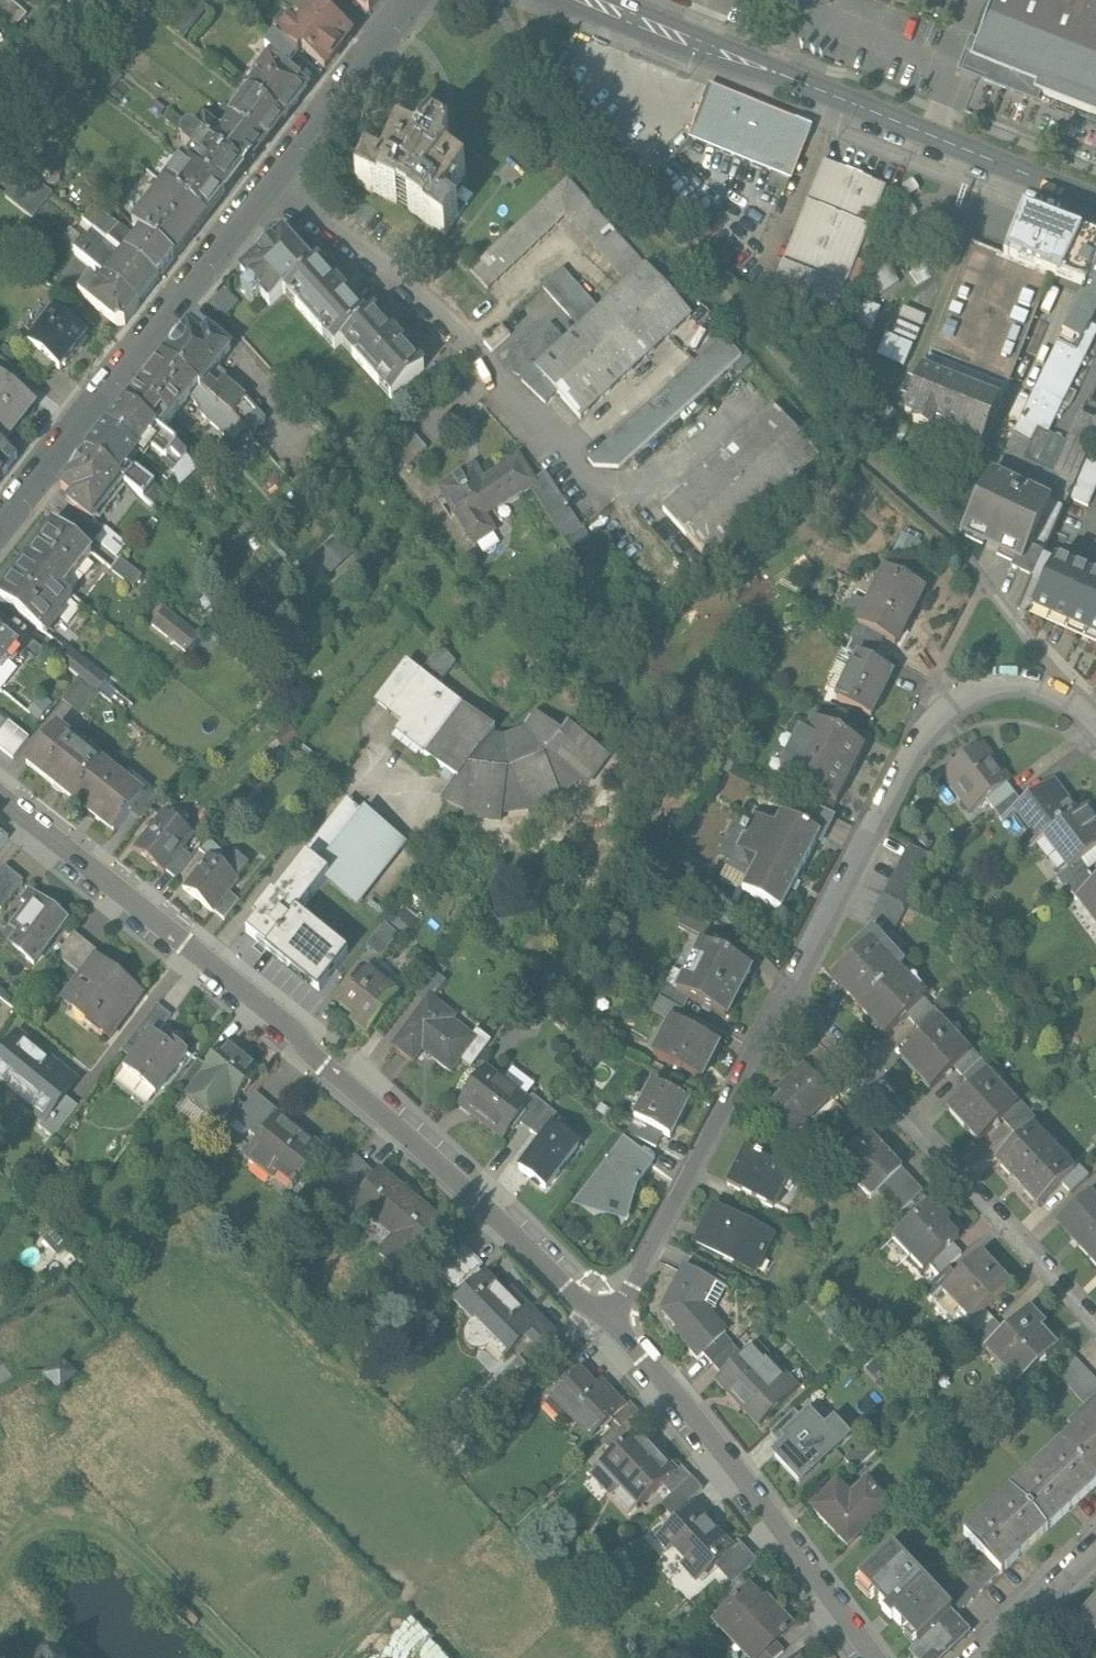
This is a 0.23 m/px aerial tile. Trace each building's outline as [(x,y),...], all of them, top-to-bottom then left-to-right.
[(16,28),(27,15),(10,0),(9,0),(7,2),(4,0),(0,0),(0,14),(16,28)] [(166,26),(181,38),(206,6),(198,0),(187,0),(166,26)] [(312,0),(307,0),(278,38),(298,53),(299,54),(302,49),(325,66),(353,30),(326,9),(325,11),(312,0)] [(368,10),(376,0),(354,0),(368,10)] [(760,8),(763,0),(739,0),(760,8)] [(971,56),(978,59),(1036,82),(1034,89),(1095,113),(1095,0),(993,0),(971,56)] [(278,38),(275,35),(265,47),(272,53),(289,66),(298,53),(278,38)] [(289,66),(272,53),(263,65),(302,95),(308,88),(299,81),(301,80),(287,68),(289,66)] [(302,95),(263,65),(257,71),(253,71),(248,73),(245,76),(243,81),(244,85),(244,86),(284,117),(302,95)] [(810,124),(710,84),(706,95),(695,122),(694,121),(693,126),(692,125),(689,134),(790,175),(810,124)] [(284,117),(244,86),(240,91),(246,96),(240,104),(241,105),(235,113),(231,118),(264,144),(284,117)] [(235,113),(223,104),(219,109),(231,119),(231,118),(235,113)] [(185,121),(171,110),(165,117),(179,128),(185,121)] [(231,119),(222,129),(218,128),(205,118),(196,129),(245,168),(264,144),(231,118),(231,119)] [(182,140),(184,143),(201,156),(193,166),(226,192),(245,168),(196,129),(195,128),(191,127),(188,128),(184,129),(182,132),(181,136),(182,140)] [(422,147),(398,136),(382,170),(366,163),(357,184),(397,202),(398,201),(410,208),(409,209),(445,235),(458,216),(444,206),(466,175),(444,160),(450,142),(435,133),(422,147)] [(193,166),(183,158),(164,182),(165,184),(207,216),(226,192),(193,166)] [(885,182),(824,158),(774,280),(835,305),(885,182)] [(29,174),(8,199),(33,219),(53,193),(29,174)] [(646,266),(568,180),(540,204),(558,224),(566,216),(626,283),(646,266)] [(207,216),(165,184),(133,224),(142,232),(175,257),(207,216)] [(540,204),(470,268),(488,288),(558,224),(540,204)] [(1023,209),(1004,254),(1049,273),(1072,283),(1086,288),(1095,263),(1095,240),(1093,238),(1023,209)] [(126,252),(82,218),(60,240),(106,276),(139,302),(159,278),(126,252)] [(135,240),(118,226),(109,237),(126,252),(135,240)] [(175,257),(142,232),(135,240),(126,252),(159,278),(175,257)] [(271,241),(257,254),(259,257),(241,273),(270,305),(284,291),(311,266),(284,235),(273,244),(271,241)] [(987,247),(972,241),(921,368),(999,400),(1049,273),(1004,254),(987,247)] [(366,317),(316,262),(284,291),(285,292),(289,288),(300,301),(296,304),(322,333),(326,329),(337,342),(334,345),(335,346),(341,340),(367,317),(366,317)] [(1086,288),(1063,330),(1079,337),(1088,319),(1095,303),(1095,263),(1086,288)] [(563,340),(535,366),(580,416),(691,316),(646,266),(626,283),(600,308),(562,268),(542,286),(578,327),(563,340)] [(139,302),(106,276),(96,289),(86,281),(79,291),(117,321),(124,320),(139,302)] [(237,299),(225,287),(212,300),(224,312),(237,299)] [(853,295),(848,317),(872,322),(876,300),(853,295)] [(55,308),(28,342),(37,349),(55,363),(59,367),(63,362),(65,363),(73,353),(71,352),(86,333),(55,308)] [(424,367),(373,311),(366,317),(367,317),(341,340),(342,341),(346,338),(357,350),(353,354),(379,382),(383,378),(394,391),(390,394),(391,396),(424,367)] [(231,346),(194,317),(163,356),(222,402),(243,426),(251,435),(265,419),(245,397),(222,378),(227,373),(216,365),(231,346)] [(1063,330),(996,463),(1052,491),(1065,498),(1069,490),(1091,442),(1095,431),(1095,415),(1076,405),(1047,466),(1042,464),(1022,454),(1037,423),(1046,428),(1095,328),(1095,323),(1088,319),(1079,337),(1063,330)] [(532,370),(535,366),(563,340),(550,325),(515,348),(511,352),(510,357),(510,363),(513,367),(517,371),(522,373),(527,372),(532,370)] [(906,359),(912,338),(882,330),(877,352),(906,359)] [(742,356),(724,336),(588,457),(594,464),(619,466),(742,356)] [(55,363),(37,349),(28,360),(46,374),(55,363)] [(0,356),(0,372),(10,380),(17,370),(0,356)] [(163,356),(126,403),(160,430),(190,392),(202,412),(230,439),(243,426),(222,402),(163,356)] [(999,400),(921,368),(904,409),(915,413),(911,424),(926,430),(930,419),(953,428),(949,439),(964,445),(968,434),(983,440),(999,400)] [(0,372),(0,416),(14,427),(36,401),(12,382),(10,380),(0,372)] [(160,430),(126,403),(107,427),(139,451),(146,442),(167,458),(171,452),(180,460),(186,453),(177,443),(160,430)] [(774,407),(663,507),(708,557),(819,457),(774,407)] [(3,474),(17,456),(1,444),(14,427),(0,416),(0,472),(3,474)] [(139,451),(107,427),(87,453),(123,482),(144,499),(154,485),(135,468),(132,472),(128,469),(140,452),(139,451)] [(409,427),(389,445),(406,464),(426,446),(409,427)] [(1091,442),(1069,490),(1088,498),(1095,480),(1095,444),(1091,442)] [(123,482),(87,453),(62,485),(74,494),(69,500),(93,519),(123,482)] [(477,482),(464,469),(439,485),(475,540),(494,528),(482,508),(496,499),(498,503),(528,484),(534,480),(533,478),(518,455),(477,482)] [(1052,491),(996,463),(963,528),(1015,553),(1023,556),(1028,544),(1052,491)] [(545,470),(533,478),(534,480),(528,484),(565,538),(568,536),(580,555),(596,544),(545,470)] [(154,485),(144,499),(153,505),(173,481),(166,474),(164,472),(154,485)] [(91,551),(55,522),(26,558),(63,587),(91,551)] [(126,542),(105,524),(95,537),(117,554),(126,542)] [(339,532),(312,557),(326,573),(354,548),(339,532)] [(1028,544),(1023,556),(1015,553),(1010,566),(1031,575),(1031,574),(1042,551),(1042,550),(1028,544)] [(1042,551),(1031,574),(1044,580),(1054,557),(1042,551)] [(142,574),(119,556),(111,567),(133,585),(142,574)] [(1055,556),(1054,557),(1044,580),(1033,605),(1095,634),(1095,574),(1055,556)] [(26,558),(0,591),(0,596),(43,630),(72,594),(63,587),(26,558)] [(886,570),(858,624),(883,638),(896,644),(924,589),(886,570)] [(198,636),(164,609),(152,624),(186,651),(198,636)] [(883,638),(858,624),(851,638),(853,639),(876,651),(883,638)] [(35,642),(14,625),(6,635),(19,645),(18,646),(26,653),(35,642)] [(0,631),(0,669),(18,646),(19,645),(6,635),(0,631)] [(876,651),(853,639),(846,652),(857,657),(858,656),(870,662),(876,651)] [(107,678),(65,645),(55,657),(79,675),(98,690),(107,678)] [(441,645),(420,671),(437,684),(455,660),(441,645)] [(870,662),(858,656),(857,657),(837,697),(871,715),(892,674),(870,662)] [(406,661),(375,701),(389,712),(392,707),(420,671),(406,661)] [(420,671),(392,707),(405,718),(396,730),(422,750),(456,777),(443,794),(446,795),(445,797),(463,805),(464,803),(466,803),(465,808),(483,811),(482,816),(501,819),(502,808),(504,808),(504,810),(523,807),(523,805),(525,805),(527,810),(543,803),(545,808),(563,801),(559,791),(560,790),(562,791),(577,780),(576,778),(577,777),(581,780),(592,766),(596,770),(608,754),(568,724),(564,730),(560,736),(553,730),(555,727),(539,714),(526,730),(505,738),(489,737),(495,729),(437,684),(420,671)] [(98,690),(79,675),(62,697),(83,713),(100,692),(98,690)] [(841,735),(813,720),(805,736),(806,736),(786,776),(813,790),(836,802),(865,747),(841,735)] [(871,736),(847,724),(841,735),(865,747),(871,736)] [(79,743),(56,725),(26,763),(88,812),(118,774),(97,757),(94,760),(76,746),(79,743)] [(1009,779),(981,743),(948,768),(959,783),(956,785),(973,807),(985,798),(1007,782),(1009,779)] [(734,764),(722,758),(716,766),(729,773),(734,764)] [(128,782),(118,774),(88,812),(114,832),(132,810),(140,799),(124,786),(128,782)] [(1022,802),(1015,808),(1016,809),(1028,825),(1032,822),(1043,837),(1051,830),(1076,811),(1052,779),(1022,802)] [(1007,782),(985,798),(993,808),(1015,792),(1007,782)] [(147,789),(143,794),(144,794),(140,799),(132,810),(142,818),(158,797),(147,789)] [(836,802),(813,790),(807,802),(830,814),(836,802)] [(1015,792),(993,808),(1003,820),(1016,809),(1015,808),(1022,802),(1015,792)] [(347,953),(297,914),(327,876),(353,896),(398,840),(350,802),(275,897),(271,894),(254,916),(258,919),(248,932),(319,988),(347,953)] [(807,802),(796,822),(820,834),(830,814),(807,802)] [(1051,830),(1062,844),(1059,847),(1071,863),(1072,864),(1079,858),(1095,846),(1095,815),(1087,803),(1076,811),(1051,830)] [(190,818),(173,804),(166,813),(183,827),(190,818)] [(164,812),(135,849),(164,872),(166,871),(182,850),(194,835),(183,827),(166,813),(164,812)] [(753,815),(747,826),(741,823),(737,831),(743,834),(720,878),(781,909),(820,834),(796,822),(786,817),(780,828),(753,815)] [(909,844),(883,893),(906,905),(932,855),(909,844)] [(182,850),(166,871),(175,878),(192,858),(182,850)] [(225,869),(209,856),(184,888),(213,912),(214,911),(229,892),(239,880),(237,878),(248,865),(236,855),(225,869)] [(1079,858),(1072,864),(1071,863),(1056,874),(1065,886),(1067,885),(1087,869),(1079,858)] [(0,871),(0,907),(2,908),(23,881),(4,866),(0,871)] [(1087,869),(1067,885),(1074,895),(1095,879),(1087,869)] [(1074,895),(1075,896),(1077,895),(1095,920),(1095,878),(1095,879),(1074,895)] [(68,919),(30,889),(22,899),(28,904),(10,926),(24,937),(16,948),(34,962),(68,919)] [(229,892),(214,911),(224,919),(239,900),(229,892)] [(883,893),(871,916),(894,929),(907,905),(906,905),(883,893)] [(710,925),(685,912),(678,925),(703,938),(710,925)] [(384,924),(368,945),(382,956),(398,935),(384,924)] [(872,930),(844,956),(849,961),(835,974),(846,985),(842,988),(858,1006),(897,970),(900,967),(882,949),(887,945),(872,930)] [(101,953),(74,932),(57,954),(84,976),(101,953)] [(751,967),(702,942),(691,964),(697,967),(683,993),(689,997),(725,1015),(751,967)] [(84,976),(71,991),(96,1011),(93,1014),(96,1016),(92,1021),(110,1035),(133,1005),(130,1002),(139,991),(105,964),(109,959),(101,953),(84,976)] [(371,967),(341,1005),(355,1017),(352,1021),(368,1034),(398,997),(383,985),(387,980),(371,967)] [(897,970),(858,1006),(885,1035),(906,1016),(924,999),(897,970)] [(683,993),(664,984),(658,996),(659,997),(683,1009),(689,997),(683,993)] [(455,1016),(429,997),(393,1044),(413,1060),(422,1048),(451,1070),(472,1042),(449,1024),(455,1016)] [(683,1009),(659,997),(653,1010),(674,1021),(675,1020),(677,1021),(683,1009)] [(924,999),(906,1016),(915,1025),(933,1008),(924,999)] [(157,1003),(127,1041),(138,1050),(153,1031),(168,1012),(157,1003)] [(933,1008),(915,1025),(924,1035),(939,1021),(940,1022),(943,1018),(933,1008)] [(677,1021),(675,1020),(674,1021),(666,1037),(662,1035),(653,1053),(699,1077),(718,1042),(677,1021)] [(924,1035),(900,1057),(930,1089),(954,1067),(969,1053),(968,1052),(940,1022),(939,1021),(924,1035)] [(138,1050),(125,1066),(156,1090),(188,1050),(173,1038),(169,1044),(153,1031),(138,1050)] [(15,1036),(0,1056),(0,1080),(6,1085),(11,1078),(37,1099),(32,1106),(44,1115),(45,1116),(63,1092),(72,1082),(60,1072),(62,1068),(26,1040),(24,1043),(15,1036)] [(208,1066),(200,1076),(201,1076),(189,1090),(190,1091),(221,1115),(258,1069),(239,1054),(233,1049),(232,1049),(225,1044),(208,1066)] [(972,1049),(968,1052),(969,1053),(954,1067),(962,1077),(981,1059),(972,1049)] [(198,1058),(176,1086),(187,1095),(190,1091),(189,1090),(201,1076),(200,1076),(208,1066),(198,1058)] [(981,1059),(962,1077),(971,1087),(987,1072),(988,1074),(991,1070),(981,1059)] [(805,1065),(779,1089),(783,1094),(769,1107),(792,1131),(832,1094),(805,1065)] [(529,1101),(486,1069),(460,1103),(503,1135),(529,1101)] [(971,1087),(948,1108),(978,1141),(1001,1119),(1017,1105),(1016,1104),(988,1074),(987,1072),(971,1087)] [(653,1082),(635,1117),(663,1131),(669,1135),(687,1100),(653,1082)] [(78,1104),(63,1092),(45,1116),(44,1115),(38,1123),(53,1135),(78,1104)] [(279,1111),(255,1092),(235,1116),(260,1135),(279,1111)] [(1017,1105),(1001,1119),(1010,1128),(1029,1111),(1019,1100),(1016,1104),(1017,1105)] [(548,1108),(531,1130),(542,1138),(552,1124),(553,1125),(560,1116),(548,1108)] [(260,1135),(245,1154),(270,1174),(280,1162),(298,1177),(320,1149),(292,1127),(295,1123),(279,1111),(260,1135)] [(1029,1111),(1010,1128),(1019,1138),(1032,1126),(1033,1127),(1039,1122),(1029,1111)] [(846,1113),(829,1129),(840,1141),(858,1125),(846,1113)] [(663,1131),(635,1117),(627,1131),(655,1146),(663,1131)] [(542,1138),(520,1167),(546,1186),(578,1144),(553,1125),(552,1124),(542,1138)] [(1033,1127),(1032,1126),(1019,1138),(996,1160),(1037,1205),(1061,1183),(1074,1171),(1033,1127)] [(869,1132),(841,1158),(875,1194),(878,1191),(902,1168),(869,1132)] [(624,1140),(584,1192),(606,1208),(611,1202),(628,1207),(635,1183),(651,1161),(624,1140)] [(762,1157),(746,1149),(728,1183),(772,1206),(790,1173),(761,1158),(762,1157)] [(366,1162),(343,1188),(355,1198),(377,1172),(366,1162)] [(1074,1171),(1061,1183),(1070,1193),(1089,1175),(1079,1165),(1074,1170),(1074,1171)] [(418,1207),(378,1173),(381,1169),(380,1168),(377,1172),(355,1198),(353,1200),(367,1212),(370,1208),(397,1231),(379,1254),(398,1270),(414,1251),(441,1220),(421,1203),(418,1207)] [(902,1168),(878,1191),(899,1213),(922,1190),(902,1168)] [(1089,1194),(1059,1221),(1079,1243),(1077,1245),(1095,1265),(1095,1202),(1089,1194)] [(930,1201),(898,1232),(916,1250),(910,1255),(924,1270),(930,1265),(952,1244),(958,1238),(945,1225),(949,1221),(930,1201)] [(738,1222),(715,1210),(699,1241),(754,1270),(761,1256),(762,1257),(765,1251),(764,1251),(771,1237),(739,1221),(738,1222)] [(464,1244),(438,1269),(457,1288),(463,1282),(478,1268),(482,1263),(464,1244)] [(952,1244),(930,1265),(939,1274),(948,1265),(961,1253),(952,1244)] [(957,1275),(942,1289),(943,1290),(962,1310),(957,1315),(967,1326),(1010,1286),(980,1253),(957,1275)] [(715,1267),(692,1255),(686,1267),(709,1279),(715,1267)] [(939,1274),(924,1288),(934,1298),(943,1290),(942,1289),(957,1275),(948,1265),(939,1274)] [(686,1267),(685,1267),(663,1310),(686,1336),(681,1340),(698,1358),(703,1354),(724,1335),(726,1333),(711,1316),(726,1288),(709,1279),(686,1267)] [(478,1268),(463,1282),(469,1287),(454,1301),(472,1319),(467,1323),(465,1329),(465,1335),(467,1340),(471,1345),(476,1347),(482,1348),(488,1345),(495,1340),(496,1342),(502,1338),(513,1350),(542,1321),(522,1300),(516,1305),(484,1272),(483,1273),(478,1268)] [(1004,1330),(989,1345),(990,1346),(1022,1380),(1058,1346),(1041,1328),(1046,1323),(1030,1306),(1004,1330)] [(994,1319),(974,1338),(985,1350),(990,1346),(989,1345),(1004,1330),(994,1319)] [(724,1335),(703,1354),(712,1364),(733,1345),(724,1335)] [(722,1375),(717,1379),(759,1425),(797,1389),(784,1375),(778,1380),(764,1365),(770,1360),(755,1344),(743,1355),(722,1375)] [(733,1345),(712,1364),(722,1375),(743,1355),(733,1345)] [(1073,1353),(1055,1370),(1094,1412),(1095,1410),(1095,1377),(1073,1353)] [(569,1361),(550,1379),(559,1388),(578,1371),(569,1361)] [(77,1376),(61,1362),(47,1377),(63,1392),(77,1376)] [(602,1394),(579,1370),(559,1388),(551,1396),(570,1416),(571,1415),(591,1437),(624,1406),(608,1389),(602,1394)] [(630,1402),(612,1418),(621,1427),(627,1422),(639,1411),(630,1402)] [(1061,1443),(1095,1480),(1095,1410),(1094,1412),(1061,1443)] [(809,1414),(784,1437),(788,1441),(774,1454),(800,1483),(839,1446),(809,1414)] [(621,1427),(604,1443),(614,1453),(637,1432),(627,1422),(621,1427)] [(675,1471),(638,1431),(614,1453),(598,1467),(599,1468),(601,1467),(616,1484),(608,1491),(630,1515),(662,1485),(676,1472),(675,1471)] [(865,1440),(844,1460),(855,1471),(876,1451),(865,1440)] [(1010,1491),(1046,1529),(1095,1482),(1095,1480),(1061,1443),(1010,1491)] [(691,1476),(681,1466),(675,1471),(676,1472),(662,1485),(671,1495),(691,1476)] [(671,1495),(661,1504),(673,1517),(689,1502),(702,1489),(691,1476),(671,1495)] [(867,1484),(842,1507),(829,1494),(812,1509),(848,1547),(889,1508),(867,1484)] [(1010,1491),(965,1533),(983,1553),(1001,1572),(1046,1529),(1010,1491)] [(706,1521),(689,1502),(673,1517),(677,1521),(665,1532),(678,1546),(673,1550),(697,1576),(713,1562),(715,1564),(718,1562),(717,1562),(731,1550),(730,1548),(705,1522),(706,1521)] [(738,1541),(730,1548),(731,1550),(717,1562),(718,1562),(715,1564),(733,1584),(757,1562),(738,1541)] [(892,1547),(858,1579),(886,1609),(883,1612),(891,1621),(894,1618),(918,1643),(912,1648),(921,1657),(938,1657),(969,1629),(956,1614),(938,1596),(892,1547)] [(983,1553),(964,1571),(982,1589),(1001,1572),(983,1553)] [(982,1589),(964,1571),(938,1596),(956,1614),(982,1589)] [(714,1620),(732,1640),(733,1638),(751,1657),(756,1657),(774,1642),(791,1626),(775,1609),(772,1612),(749,1587),(714,1620)] [(1086,1615),(1095,1625),(1095,1606),(1086,1615)] [(756,1657),(776,1657),(783,1652),(774,1642),(756,1657)]
